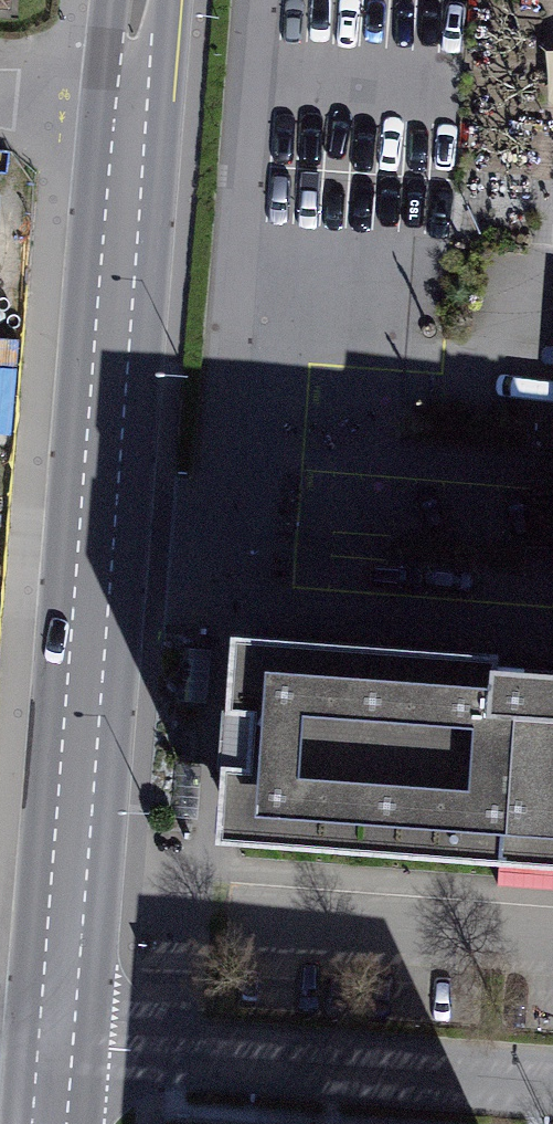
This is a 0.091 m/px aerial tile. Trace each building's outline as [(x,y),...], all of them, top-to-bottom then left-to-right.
[(230,609),(212,824),(552,851),(552,635),(230,609)]
